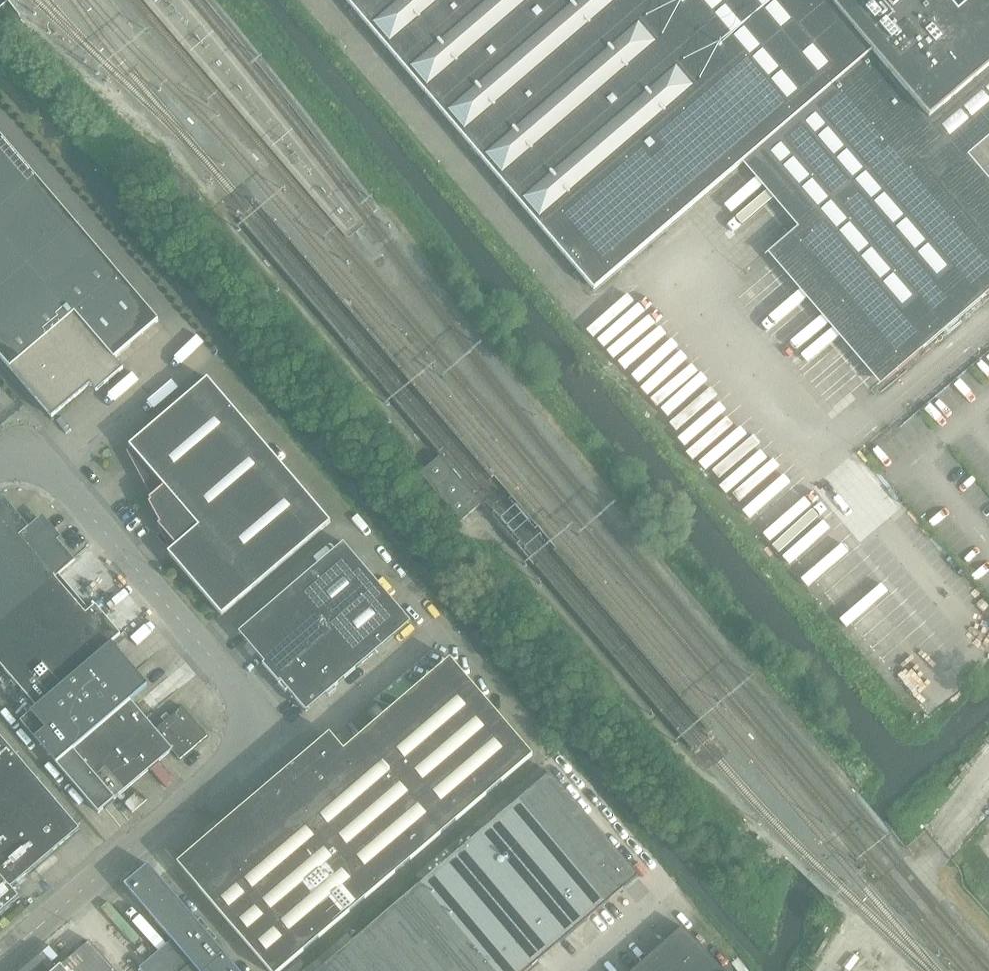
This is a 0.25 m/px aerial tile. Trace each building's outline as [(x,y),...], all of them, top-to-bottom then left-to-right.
[(594,291),(753,154),(808,218),(778,244),(886,378),(988,291),(988,236),(930,166),(988,116),(988,0),(345,0),(594,291)] [(51,418),(90,385),(96,392),(104,385),(109,381),(123,369),(114,359),(158,322),(0,136),(0,358),(51,418)] [(207,379),(129,446),(164,486),(149,499),(165,519),(157,525),(176,546),(168,553),(222,615),(330,523),(207,379)] [(440,457),(421,474),(461,521),(480,505),(440,457)] [(55,578),(75,561),(39,519),(28,527),(4,498),(0,502),(0,625),(55,578)] [(343,544),(238,633),(264,663),(262,664),(278,683),(280,682),(306,712),(410,622),(343,544)] [(20,721),(36,707),(94,658),(120,635),(95,606),(85,614),(55,578),(0,625),(0,698),(20,721)] [(36,707),(20,721),(56,764),(72,751),(130,701),(97,661),(94,658),(36,707)] [(177,864),(270,970),(281,970),(533,756),(450,660),(344,750),(329,734),(253,799),(192,851),(177,864)] [(72,751),(56,764),(56,765),(98,813),(114,799),(147,771),(159,761),(172,750),(180,760),(207,737),(182,707),(156,730),(130,701),(72,751)] [(376,705),(367,713),(374,720),(383,713),(376,705)] [(1,913),(18,898),(10,888),(79,829),(0,737),(0,914),(1,913)] [(318,970),(527,970),(541,960),(573,932),(605,905),(638,877),(550,773),(517,802),(485,829),(452,856),(420,884),(388,912),(355,939),(323,967),(318,970)] [(139,791),(124,804),(132,813),(147,800),(139,791)] [(124,885),(182,952),(160,970),(238,970),(225,956),(184,907),(170,891),(160,879),(148,865),(124,885)] [(683,928),(653,954),(633,970),(721,970),(683,928)] [(21,970),(115,970),(89,941),(57,969),(43,953),(21,970)]
